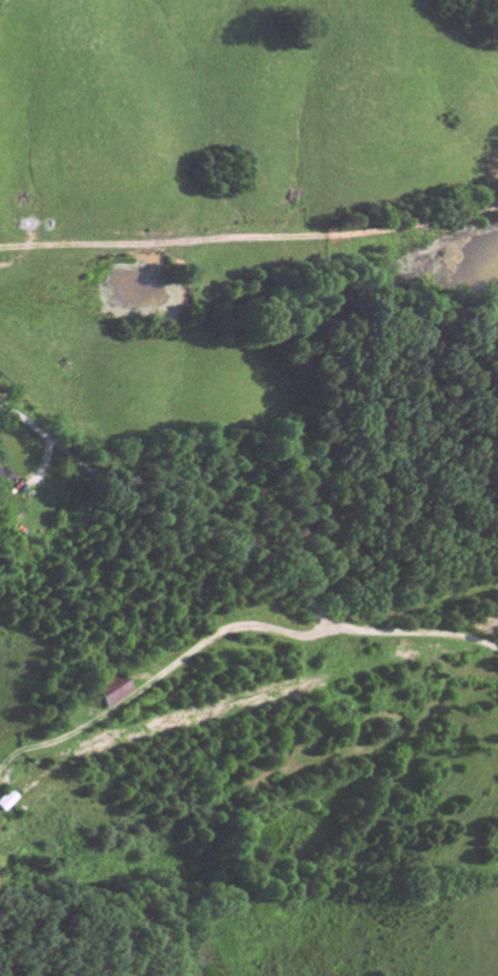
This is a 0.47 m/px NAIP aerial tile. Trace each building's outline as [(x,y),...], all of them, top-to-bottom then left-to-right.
[(10,497),(19,478),(0,469),(0,492),(10,497)] [(133,693),(119,673),(94,690),(108,710),(133,693)]
